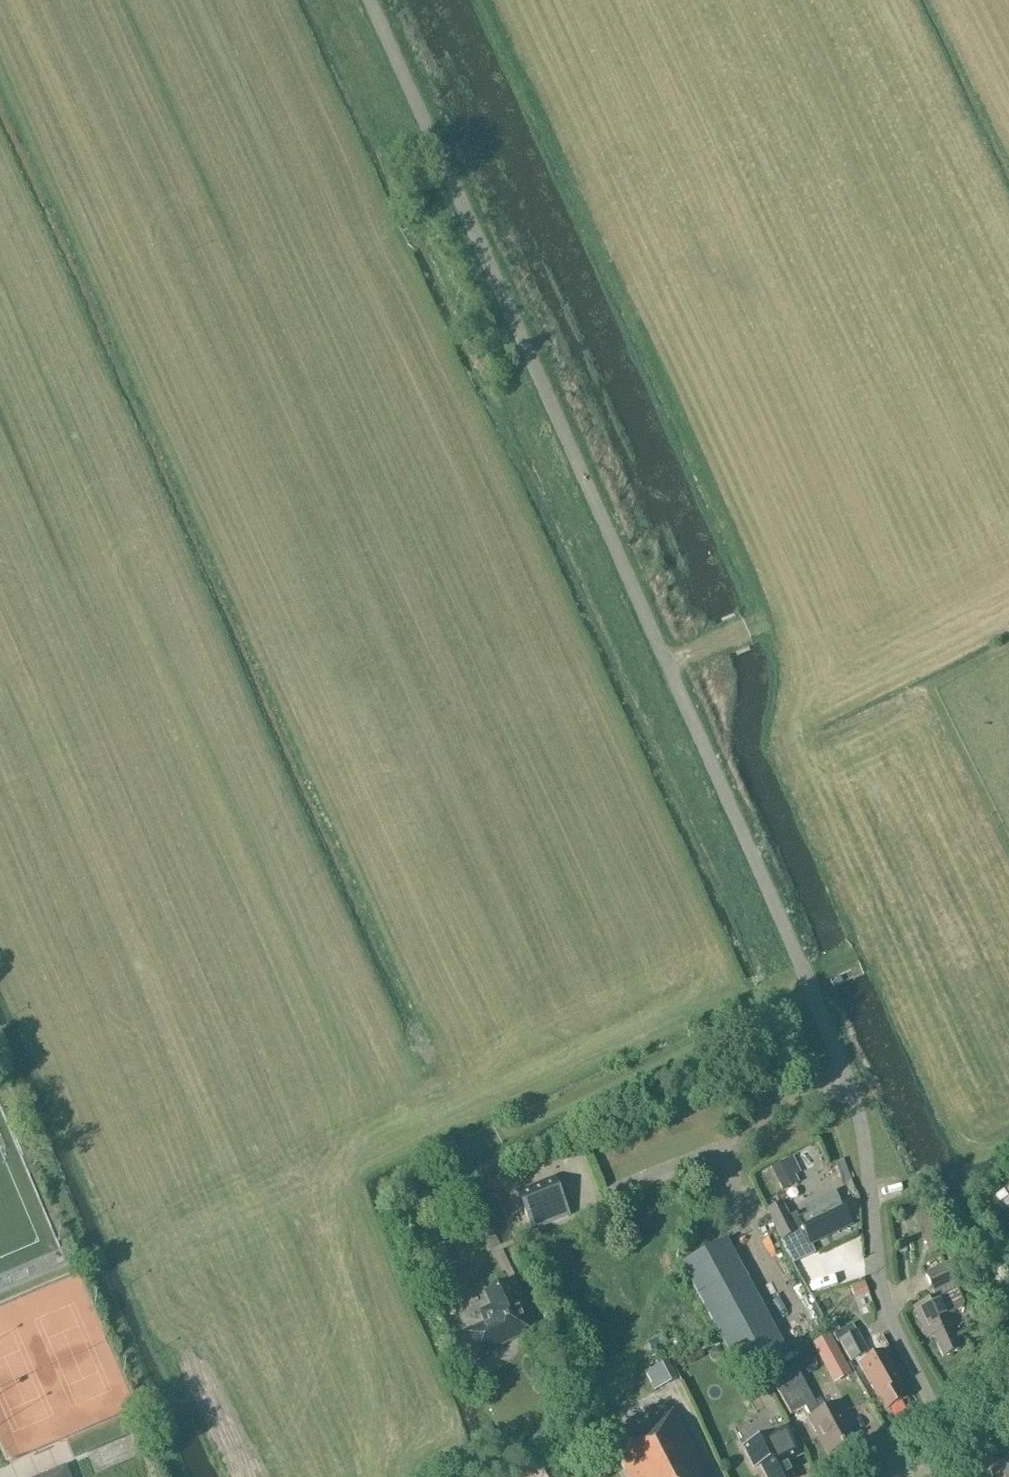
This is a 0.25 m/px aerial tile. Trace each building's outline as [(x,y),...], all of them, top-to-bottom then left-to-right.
[(772,1167),(771,1168),(779,1184),(796,1176),(801,1174),(793,1158),(772,1167)] [(545,1198),(523,1207),(532,1231),(568,1216),(555,1182),(541,1188),(545,1198)] [(810,1244),(812,1248),(815,1249),(818,1251),(822,1251),(825,1250),(833,1247),(831,1243),(827,1235),(850,1225),(839,1201),(825,1208),(821,1199),(812,1203),(816,1212),(799,1220),(810,1244)] [(781,1204),(767,1212),(782,1240),(796,1233),(787,1214),(781,1204)] [(930,1256),(945,1249),(936,1229),(921,1236),(930,1256)] [(763,1363),(768,1372),(774,1369),(769,1360),(785,1351),(726,1241),(682,1265),(741,1375),(763,1363)] [(945,1317),(961,1310),(963,1305),(956,1290),(956,1291),(945,1266),(925,1275),(933,1293),(935,1293),(937,1298),(913,1309),(922,1330),(929,1327),(943,1357),(960,1350),(945,1317)] [(529,1330),(508,1283),(486,1293),(493,1307),(481,1313),(486,1324),(470,1331),(469,1330),(465,1332),(477,1357),(499,1347),(498,1345),(529,1330)] [(840,1341),(852,1362),(868,1353),(856,1332),(840,1341)] [(816,1352),(829,1375),(846,1365),(833,1343),(816,1352)] [(859,1365),(875,1392),(877,1391),(887,1410),(903,1401),(895,1386),(897,1385),(889,1371),(893,1369),(883,1352),(859,1365)] [(676,1380),(667,1361),(656,1367),(665,1385),(676,1380)] [(829,1454),(856,1439),(837,1404),(819,1414),(814,1403),(799,1375),(775,1388),(790,1416),(804,1408),(810,1419),(829,1454)] [(673,1410),(668,1412),(666,1408),(662,1410),(664,1414),(626,1434),(628,1437),(612,1445),(628,1476),(707,1476),(673,1410)] [(788,1462),(803,1455),(787,1424),(771,1432),(772,1433),(744,1447),(755,1467),(761,1464),(767,1476),(796,1476),(788,1462)] [(993,1470),(996,1476),(1008,1476),(1008,1462),(993,1470)] [(65,1467),(41,1476),(70,1476),(65,1467)]
